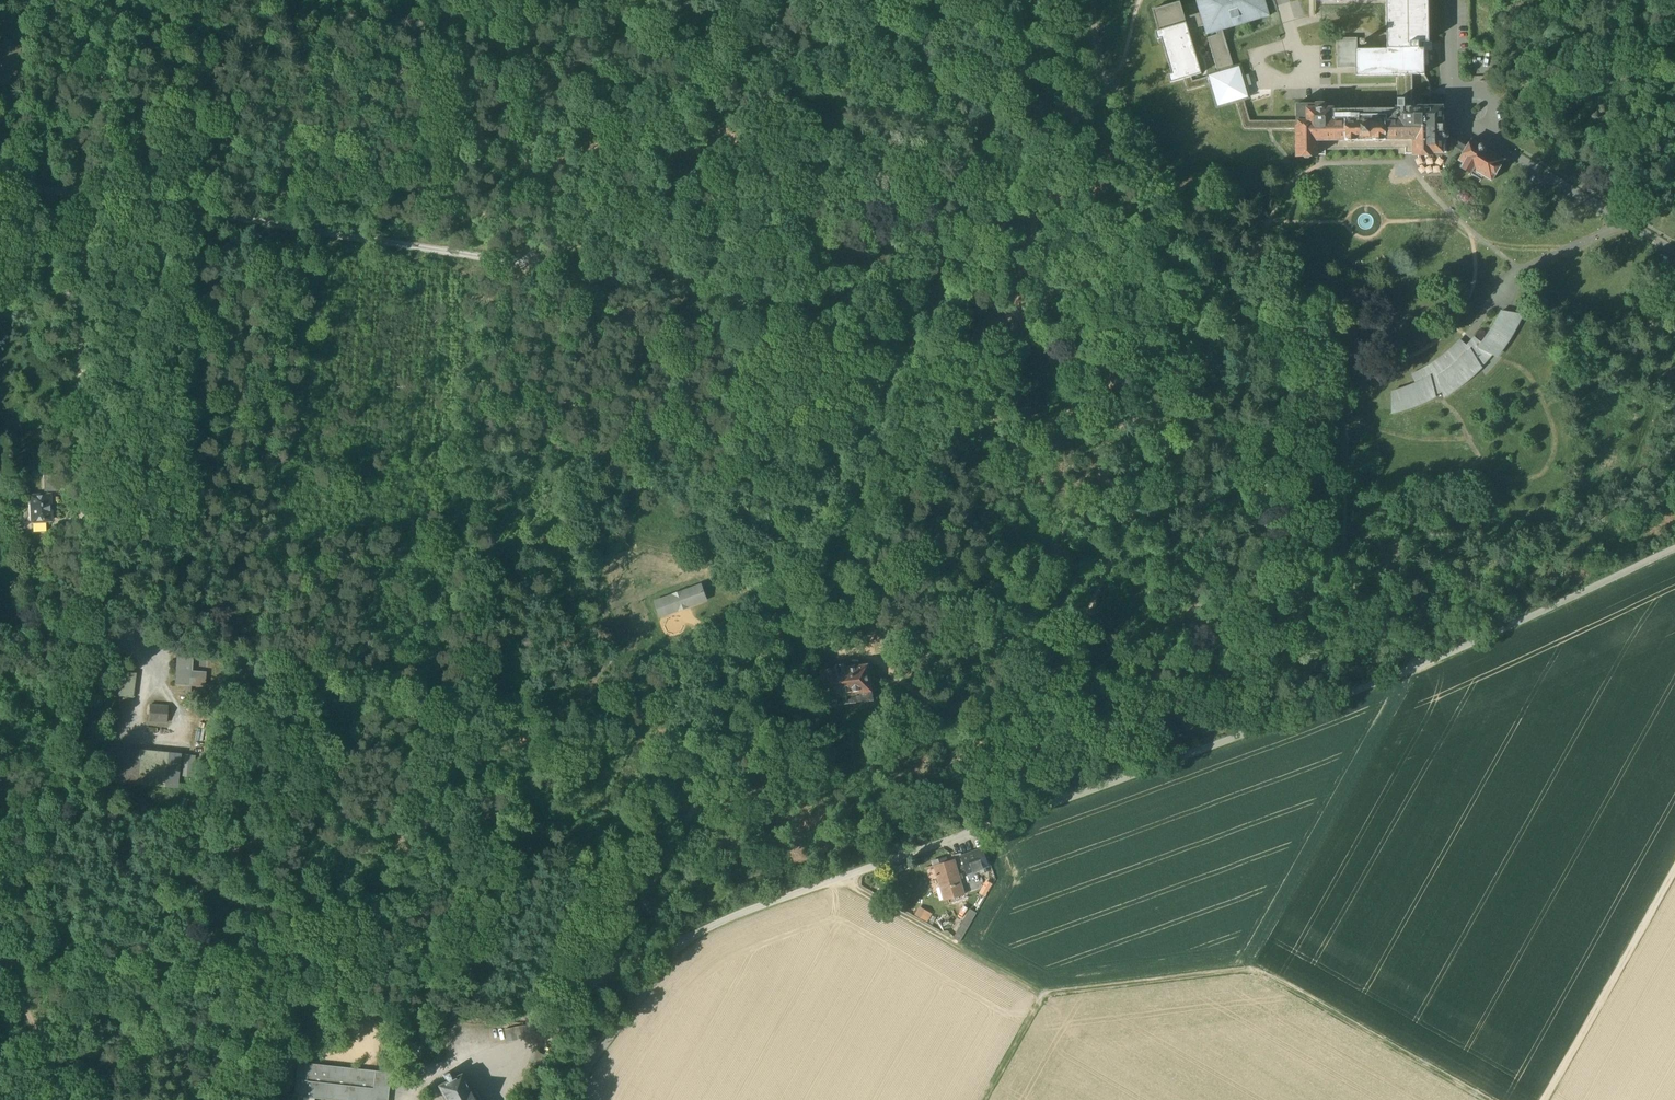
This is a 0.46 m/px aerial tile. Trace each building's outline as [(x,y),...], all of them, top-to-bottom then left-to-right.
[(1197,1),(1200,13),(1204,26),(1207,35),(1216,32),(1223,30),(1270,16),(1265,0),(1202,0),(1197,1)] [(1387,49),(1419,48),(1424,48),(1424,42),(1429,42),(1429,0),(1386,0),(1387,49)] [(1159,30),(1186,22),(1185,18),(1180,1),(1153,9),(1159,30)] [(1204,26),(1200,13),(1185,18),(1186,22),(1189,30),(1204,26)] [(1189,30),(1186,22),(1159,30),(1155,32),(1158,40),(1161,39),(1172,74),(1168,75),(1171,83),(1185,79),(1192,77),(1202,74),(1189,30)] [(32,30),(21,28),(18,40),(30,42),(32,30)] [(1220,73),(1234,68),(1223,30),(1216,32),(1217,35),(1208,38),(1217,70),(1219,70),(1220,73)] [(1356,37),(1337,38),(1338,68),(1356,68),(1356,76),(1397,75),(1425,75),(1424,48),(1419,48),(1387,49),(1356,49),(1356,45),(1364,45),(1364,40),(1356,40),(1356,37)] [(31,44),(23,43),(22,50),(30,51),(31,44)] [(1234,68),(1220,73),(1209,76),(1210,76),(1212,83),(1218,106),(1236,101),(1244,98),(1248,97),(1245,87),(1252,85),(1249,75),(1242,77),(1239,68),(1240,68),(1239,67),(1234,68)] [(1428,81),(1425,75),(1397,75),(1397,85),(1398,107),(1405,107),(1405,103),(1414,103),(1414,107),(1423,107),(1422,96),(1431,96),(1431,91),(1431,87),(1430,84),(1428,81)] [(1212,83),(1210,76),(1193,81),(1192,77),(1185,79),(1188,91),(1212,83)] [(1296,129),(1296,121),(1289,121),(1271,121),(1250,121),(1244,98),(1236,101),(1245,128),(1271,128),(1289,128),(1289,129),(1296,129)] [(1443,130),(1443,107),(1423,107),(1414,107),(1414,103),(1405,103),(1405,107),(1398,107),(1396,107),(1397,119),(1373,119),(1373,118),(1356,118),(1356,119),(1333,120),(1333,108),(1325,108),(1325,104),(1296,104),(1296,121),(1296,129),(1297,156),(1320,156),(1320,155),(1327,155),(1329,155),(1329,154),(1328,154),(1328,149),(1400,148),(1400,154),(1406,154),(1409,154),(1415,154),(1436,154),(1436,153),(1447,153),(1447,145),(1451,145),(1453,146),(1453,145),(1454,144),(1456,141),(1451,138),(1450,136),(1448,136),(1448,132),(1446,130),(1443,130)] [(1505,160),(1472,140),(1467,148),(1466,147),(1466,148),(1466,149),(1464,151),(1463,152),(1464,152),(1459,161),(1464,164),(1462,168),(1471,173),(1470,175),(1481,182),(1484,176),(1493,181),(1493,180),(1496,179),(1498,175),(1497,173),(1505,160)] [(1461,144),(1456,141),(1454,144),(1453,145),(1453,146),(1458,149),(1463,152),(1464,151),(1466,149),(1466,148),(1466,147),(1461,144)] [(1444,355),(1435,362),(1426,367),(1419,371),(1412,374),(1416,383),(1407,387),(1393,391),(1393,396),(1392,396),(1392,411),(1394,411),(1394,409),(1401,409),(1402,409),(1402,407),(1410,406),(1411,406),(1411,404),(1418,403),(1419,403),(1419,401),(1426,399),(1427,399),(1427,397),(1434,395),(1434,397),(1436,397),(1435,393),(1442,391),(1444,395),(1445,395),(1445,392),(1452,390),(1453,390),(1452,388),(1459,385),(1460,384),(1459,382),(1466,379),(1467,379),(1467,377),(1473,373),(1474,373),(1473,371),(1479,367),(1481,369),(1482,368),(1481,367),(1493,354),(1496,356),(1497,355),(1497,354),(1500,347),(1502,348),(1502,347),(1505,340),(1507,340),(1508,339),(1507,339),(1510,332),(1512,332),(1512,331),(1514,324),(1517,324),(1517,323),(1518,316),(1521,316),(1521,314),(1505,312),(1501,311),(1497,320),(1492,328),(1488,334),(1481,343),(1474,337),(1474,338),(1467,346),(1460,340),(1452,348),(1444,355)] [(58,474),(44,475),(45,491),(59,490),(58,474)] [(50,495),(32,496),(32,515),(33,520),(51,520),(50,495)] [(708,600),(702,583),(654,601),(660,618),(708,600)] [(192,657),(178,656),(176,684),(204,686),(205,672),(191,671),(192,657)] [(873,699),(868,665),(822,671),(826,705),(873,699)] [(122,672),(114,671),(106,731),(117,733),(121,696),(119,696),(122,672)] [(137,673),(122,671),(122,672),(119,696),(121,696),(133,698),(137,673)] [(168,706),(150,705),(149,721),(167,723),(168,706)] [(156,733),(151,733),(151,735),(150,743),(162,744),(163,736),(156,735),(156,733)] [(191,743),(184,745),(190,759),(197,755),(191,743)] [(134,750),(108,748),(105,779),(131,782),(134,750)] [(149,752),(137,751),(134,771),(147,772),(149,752)] [(982,849),(962,857),(968,873),(978,869),(980,875),(986,873),(984,867),(988,866),(982,849)] [(934,862),(945,900),(964,894),(955,860),(946,862),(945,859),(934,862)] [(919,906),(915,916),(929,920),(932,911),(919,906)] [(977,913),(971,910),(953,939),(960,943),(977,913)] [(298,1062),(294,1094),(282,1093),(282,1099),(314,1099),(314,1098),(334,1099),(389,1099),(392,1072),(298,1062)] [(437,1085),(444,1099),(475,1099),(461,1073),(451,1078),(450,1077),(451,1076),(448,1072),(444,1074),(445,1079),(446,1079),(447,1080),(437,1085)]
